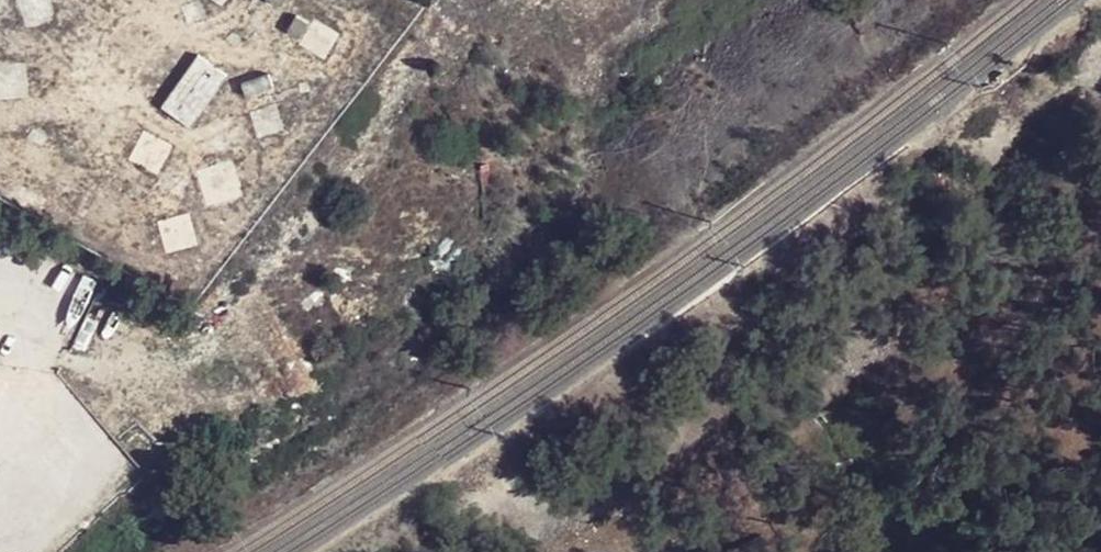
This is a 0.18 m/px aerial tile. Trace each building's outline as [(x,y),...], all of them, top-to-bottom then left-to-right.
[(308,22),(297,14),(287,29),(299,37),(308,22)] [(229,75),(196,52),(156,107),(188,129),(229,75)] [(26,117),(35,84),(0,75),(0,110),(26,117)] [(159,181),(157,147),(124,149),(126,183),(159,181)]
